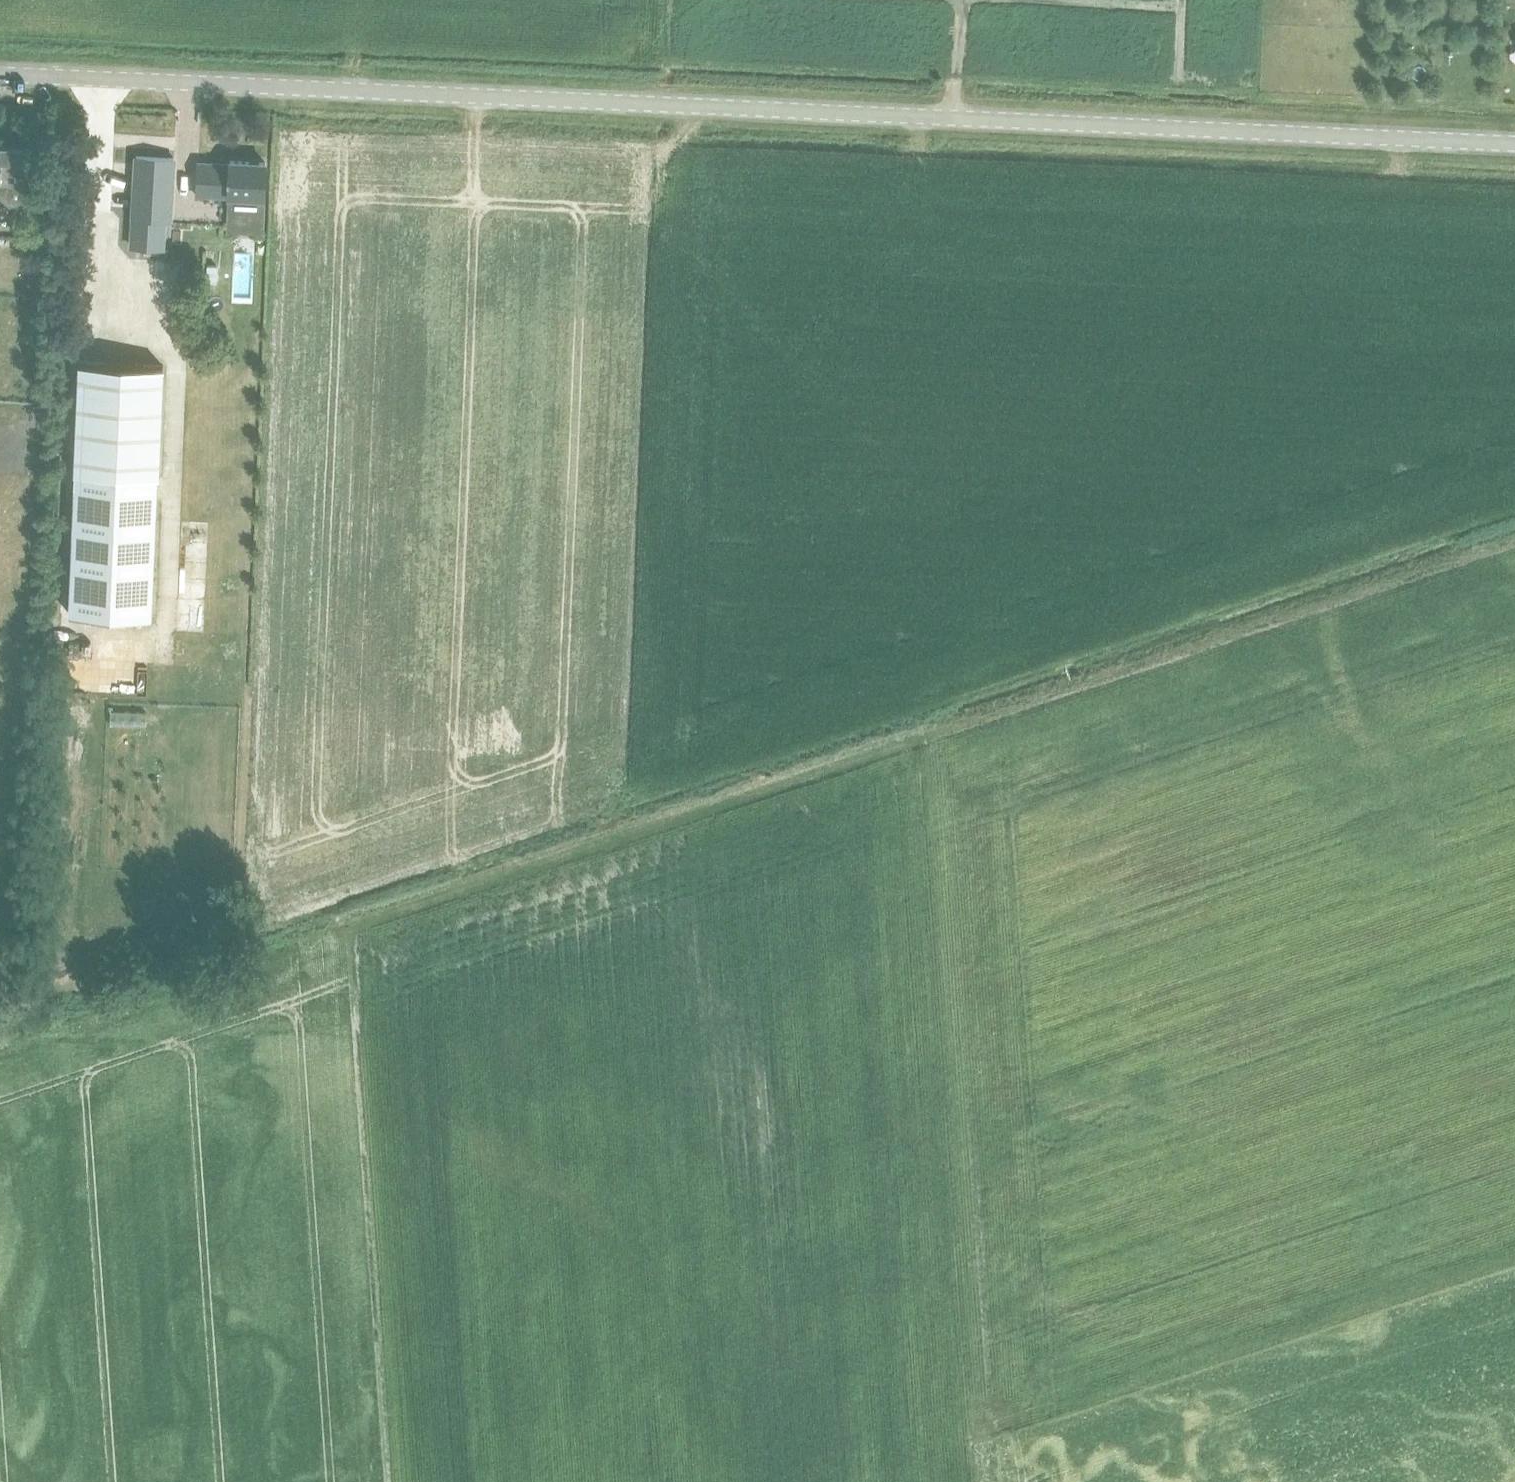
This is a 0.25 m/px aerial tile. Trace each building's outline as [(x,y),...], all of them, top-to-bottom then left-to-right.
[(8,196),(8,205),(22,205),(23,183),(20,183),(21,168),(30,169),(31,148),(0,146),(0,150),(0,196),(8,196)] [(131,246),(163,248),(164,219),(170,219),(174,157),(136,155),(132,217),(133,217),(131,246)] [(197,195),(202,196),(203,193),(229,194),(242,195),(242,208),(263,209),(265,162),(230,160),(230,164),(198,162),(197,195)] [(79,361),(73,471),(76,471),(157,475),(159,475),(164,365),(79,361)] [(76,471),(70,614),(151,617),(157,475),(76,471)]
